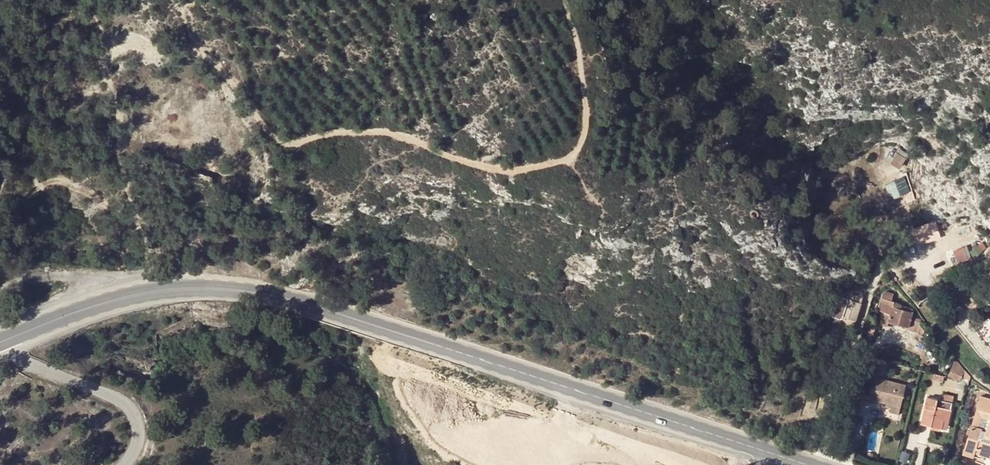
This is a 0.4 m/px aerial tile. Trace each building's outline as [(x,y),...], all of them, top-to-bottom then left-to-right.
[(912,190),(906,175),(886,183),(892,198),(912,190)] [(751,214),(752,216),(753,217),(755,217),(757,217),(758,216),(759,215),(759,213),(759,212),(759,210),(757,209),(755,209),(754,209),(752,210),(751,212),(751,214)] [(916,245),(941,237),(936,221),(911,229),(916,245)] [(965,248),(955,250),(957,257),(966,255),(965,248)] [(959,304),(968,297),(964,291),(954,298),(959,304)] [(890,321),(910,327),(909,329),(919,331),(922,321),(912,318),(914,311),(911,309),(909,308),(906,307),(903,307),(900,305),(897,303),(895,302),(892,301),(893,294),(886,292),(882,294),(878,310),(886,313),(884,321),(889,322),(890,321)] [(977,309),(968,297),(959,304),(968,316),(972,312),(977,309)] [(850,300),(844,317),(854,320),(860,303),(850,300)] [(956,359),(948,375),(961,380),(962,377),(965,370),(956,359)] [(965,370),(962,377),(970,380),(970,376),(965,370)] [(944,375),(934,373),(933,378),(942,381),(944,375)] [(869,377),(864,401),(872,404),(872,400),(884,404),(898,407),(903,386),(869,377)] [(945,394),(943,400),(952,403),(954,396),(945,394)] [(977,408),(989,412),(989,399),(981,396),(977,408)] [(948,422),(952,403),(943,400),(929,397),(922,423),(932,426),(940,427),(941,428),(943,421),(948,422)] [(898,407),(884,404),(883,406),(887,407),(886,411),(896,414),(898,407)] [(976,413),(989,417),(989,412),(977,408),(976,413)] [(975,414),(965,446),(974,449),(974,451),(989,456),(989,442),(989,441),(989,419),(987,430),(976,427),(979,416),(975,414)] [(963,453),(972,456),(974,451),(974,449),(965,446),(963,453)]
